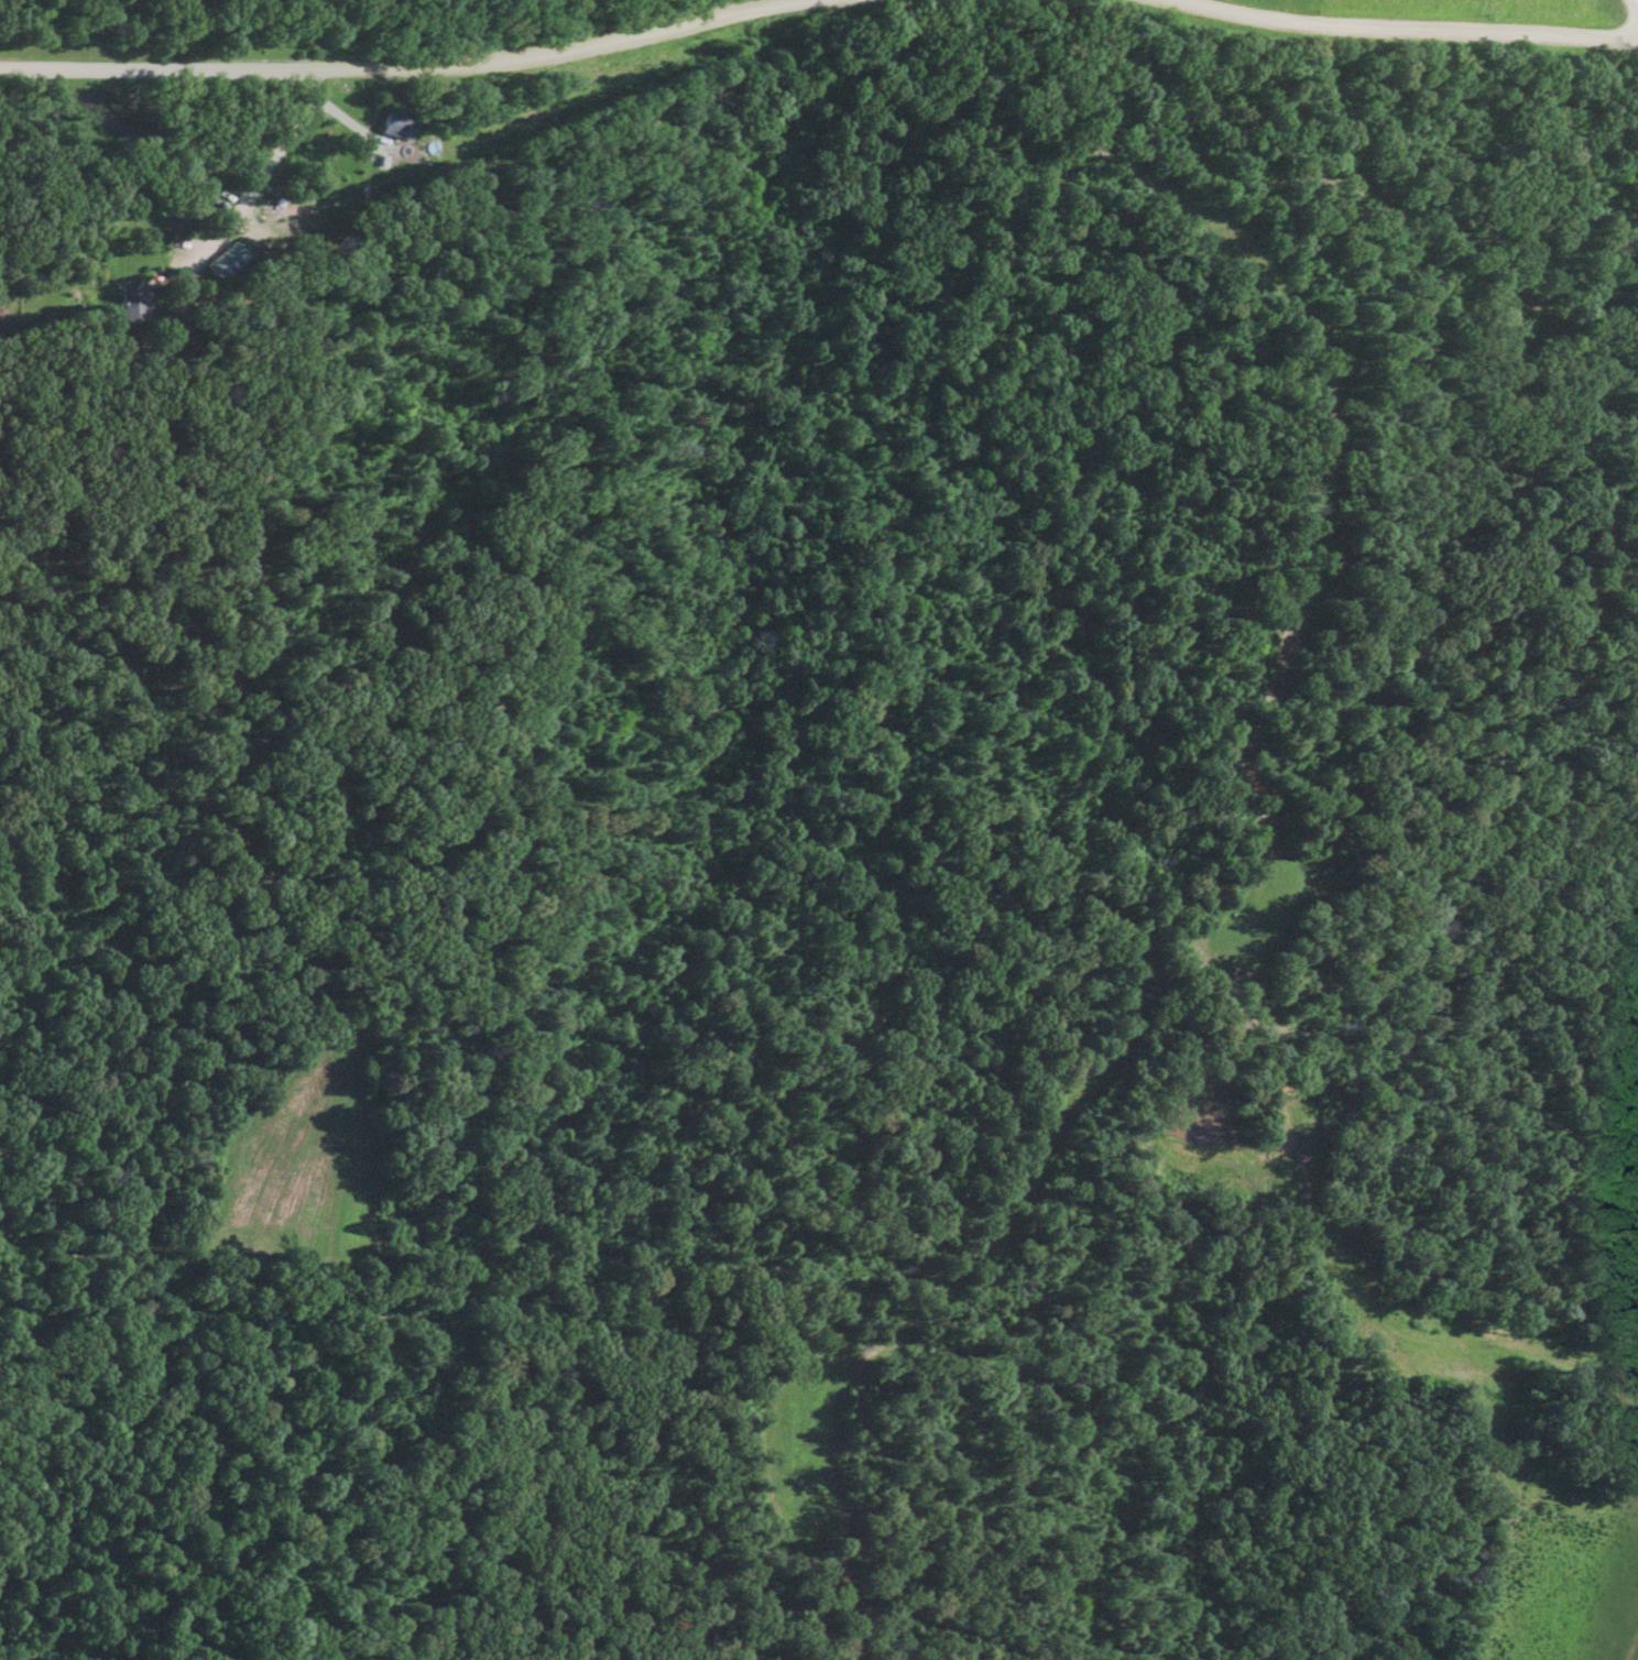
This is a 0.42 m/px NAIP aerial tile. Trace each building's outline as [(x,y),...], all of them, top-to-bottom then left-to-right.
[(406,138),(410,117),(380,113),(377,133),(406,138)] [(203,262),(216,280),(246,259),(234,241),(203,262)] [(147,319),(145,283),(119,285),(121,321),(147,319)]
